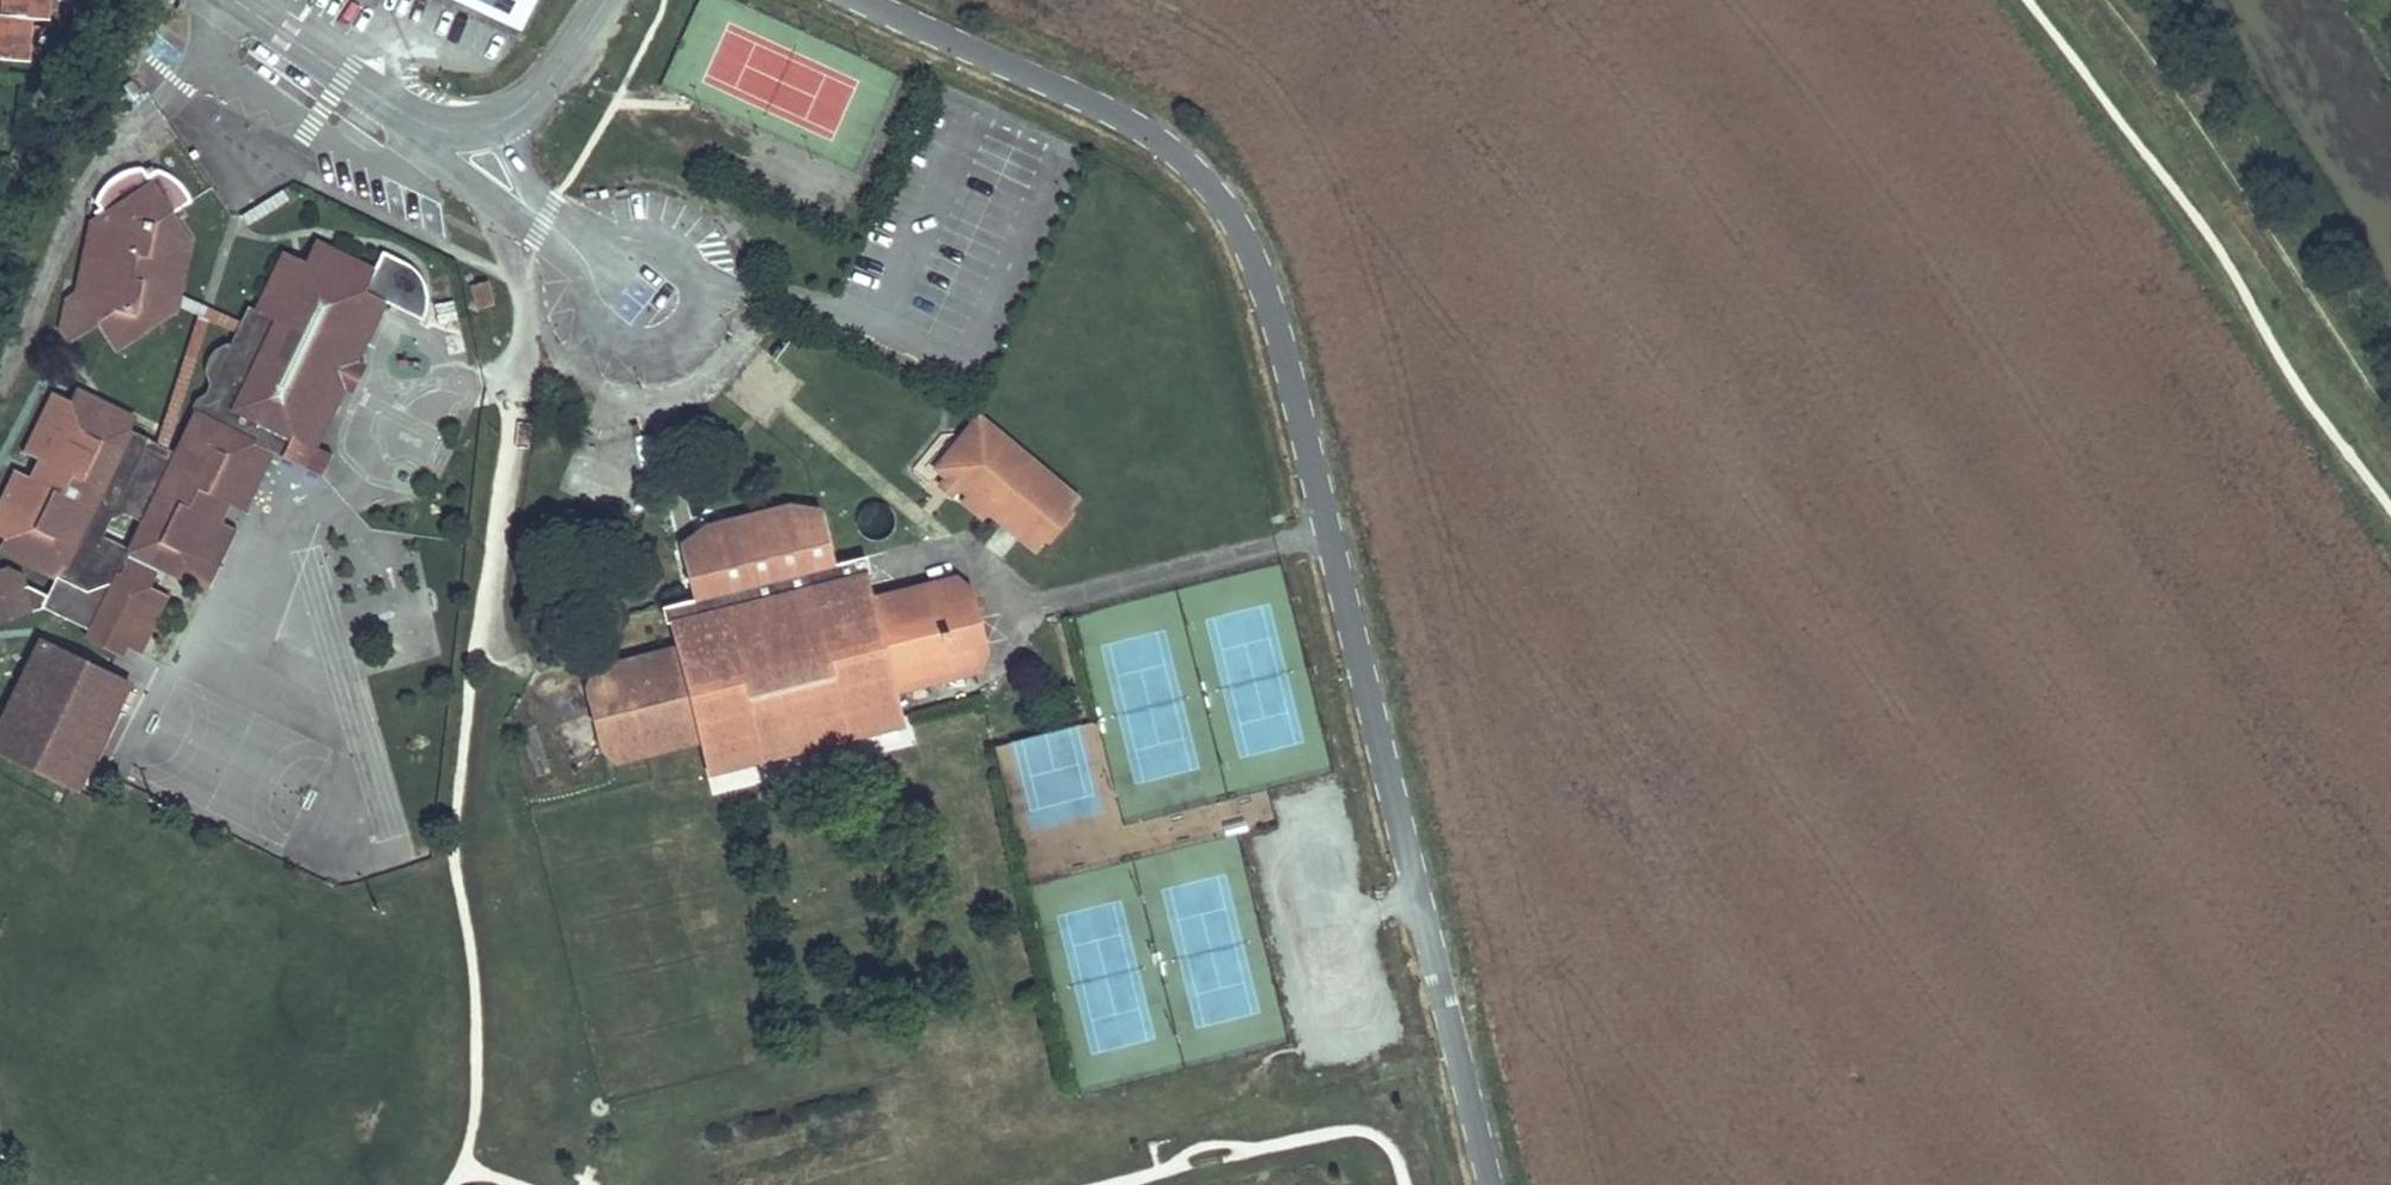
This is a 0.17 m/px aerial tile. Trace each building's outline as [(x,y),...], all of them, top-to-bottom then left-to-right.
[(27,59),(27,52),(29,29),(30,17),(46,17),(47,8),(47,0),(0,0),(0,57),(27,59)] [(522,25),(534,0),(469,0),(522,25)] [(29,29),(27,52),(34,52),(36,29),(29,29)] [(159,193),(151,182),(143,183),(137,184),(129,186),(122,188),(115,191),(108,194),(102,197),(96,201),(100,208),(94,212),(98,218),(93,220),(79,288),(67,295),(61,327),(68,339),(99,320),(117,346),(179,307),(180,292),(192,242),(174,216),(194,203),(190,198),(167,188),(159,193)] [(282,187),(241,212),(249,223),(290,198),(282,187)] [(314,242),(305,260),(283,250),(254,307),(235,345),(228,340),(224,342),(215,350),(209,356),(205,364),(207,375),(209,383),(208,390),(204,394),(198,400),(195,406),(197,409),(176,453),(169,464),(142,450),(148,439),(129,429),(134,418),(79,391),(75,400),(55,391),(25,452),(39,459),(31,476),(16,469),(0,502),(0,536),(3,537),(0,543),(0,553),(54,580),(41,605),(14,591),(11,583),(0,577),(0,626),(34,615),(44,620),(38,630),(30,626),(10,667),(42,683),(73,620),(90,628),(86,637),(118,654),(123,644),(136,651),(165,593),(152,586),(156,577),(122,561),(128,549),(102,536),(112,515),(127,511),(142,520),(152,499),(161,502),(177,498),(188,504),(201,501),(224,512),(229,501),(242,506),(270,450),(320,477),(331,456),(312,446),(341,389),(329,383),(343,353),(356,360),(386,299),(424,318),(426,312),(428,302),(427,292),(424,283),(419,274),(412,267),(402,260),(382,250),(374,272),(314,242)] [(492,305),(487,282),(472,285),(477,308),(492,305)] [(237,319),(180,292),(179,307),(197,315),(208,321),(232,331),(237,319)] [(454,297),(431,301),(435,321),(458,317),(454,297)] [(254,307),(245,303),(237,319),(232,331),(228,340),(235,345),(254,307)] [(208,321),(197,315),(156,443),(168,449),(208,321)] [(356,360),(343,353),(329,383),(341,389),(353,395),(368,365),(356,360)] [(936,465),(936,466),(966,490),(961,496),(983,514),(988,507),(1036,545),(1076,495),(1027,456),(1021,463),(1002,447),(1007,441),(976,415),(936,465)] [(156,443),(148,439),(142,450),(169,464),(176,453),(168,449),(156,443)] [(1027,456),(1007,441),(1002,447),(1021,463),(1027,456)] [(161,502),(152,499),(142,520),(128,549),(122,561),(156,577),(162,565),(203,586),(232,527),(220,521),(224,512),(201,501),(188,504),(177,498),(161,502)] [(698,544),(680,547),(693,598),(664,605),(676,649),(592,671),(597,688),(584,692),(594,741),(608,738),(613,755),(696,734),(705,766),(903,716),(895,683),(978,663),(974,645),(987,642),(975,593),(962,597),(957,579),(874,600),(862,555),(835,562),(821,511),(804,516),(803,513),(790,507),(705,529),(695,539),(698,544)]
